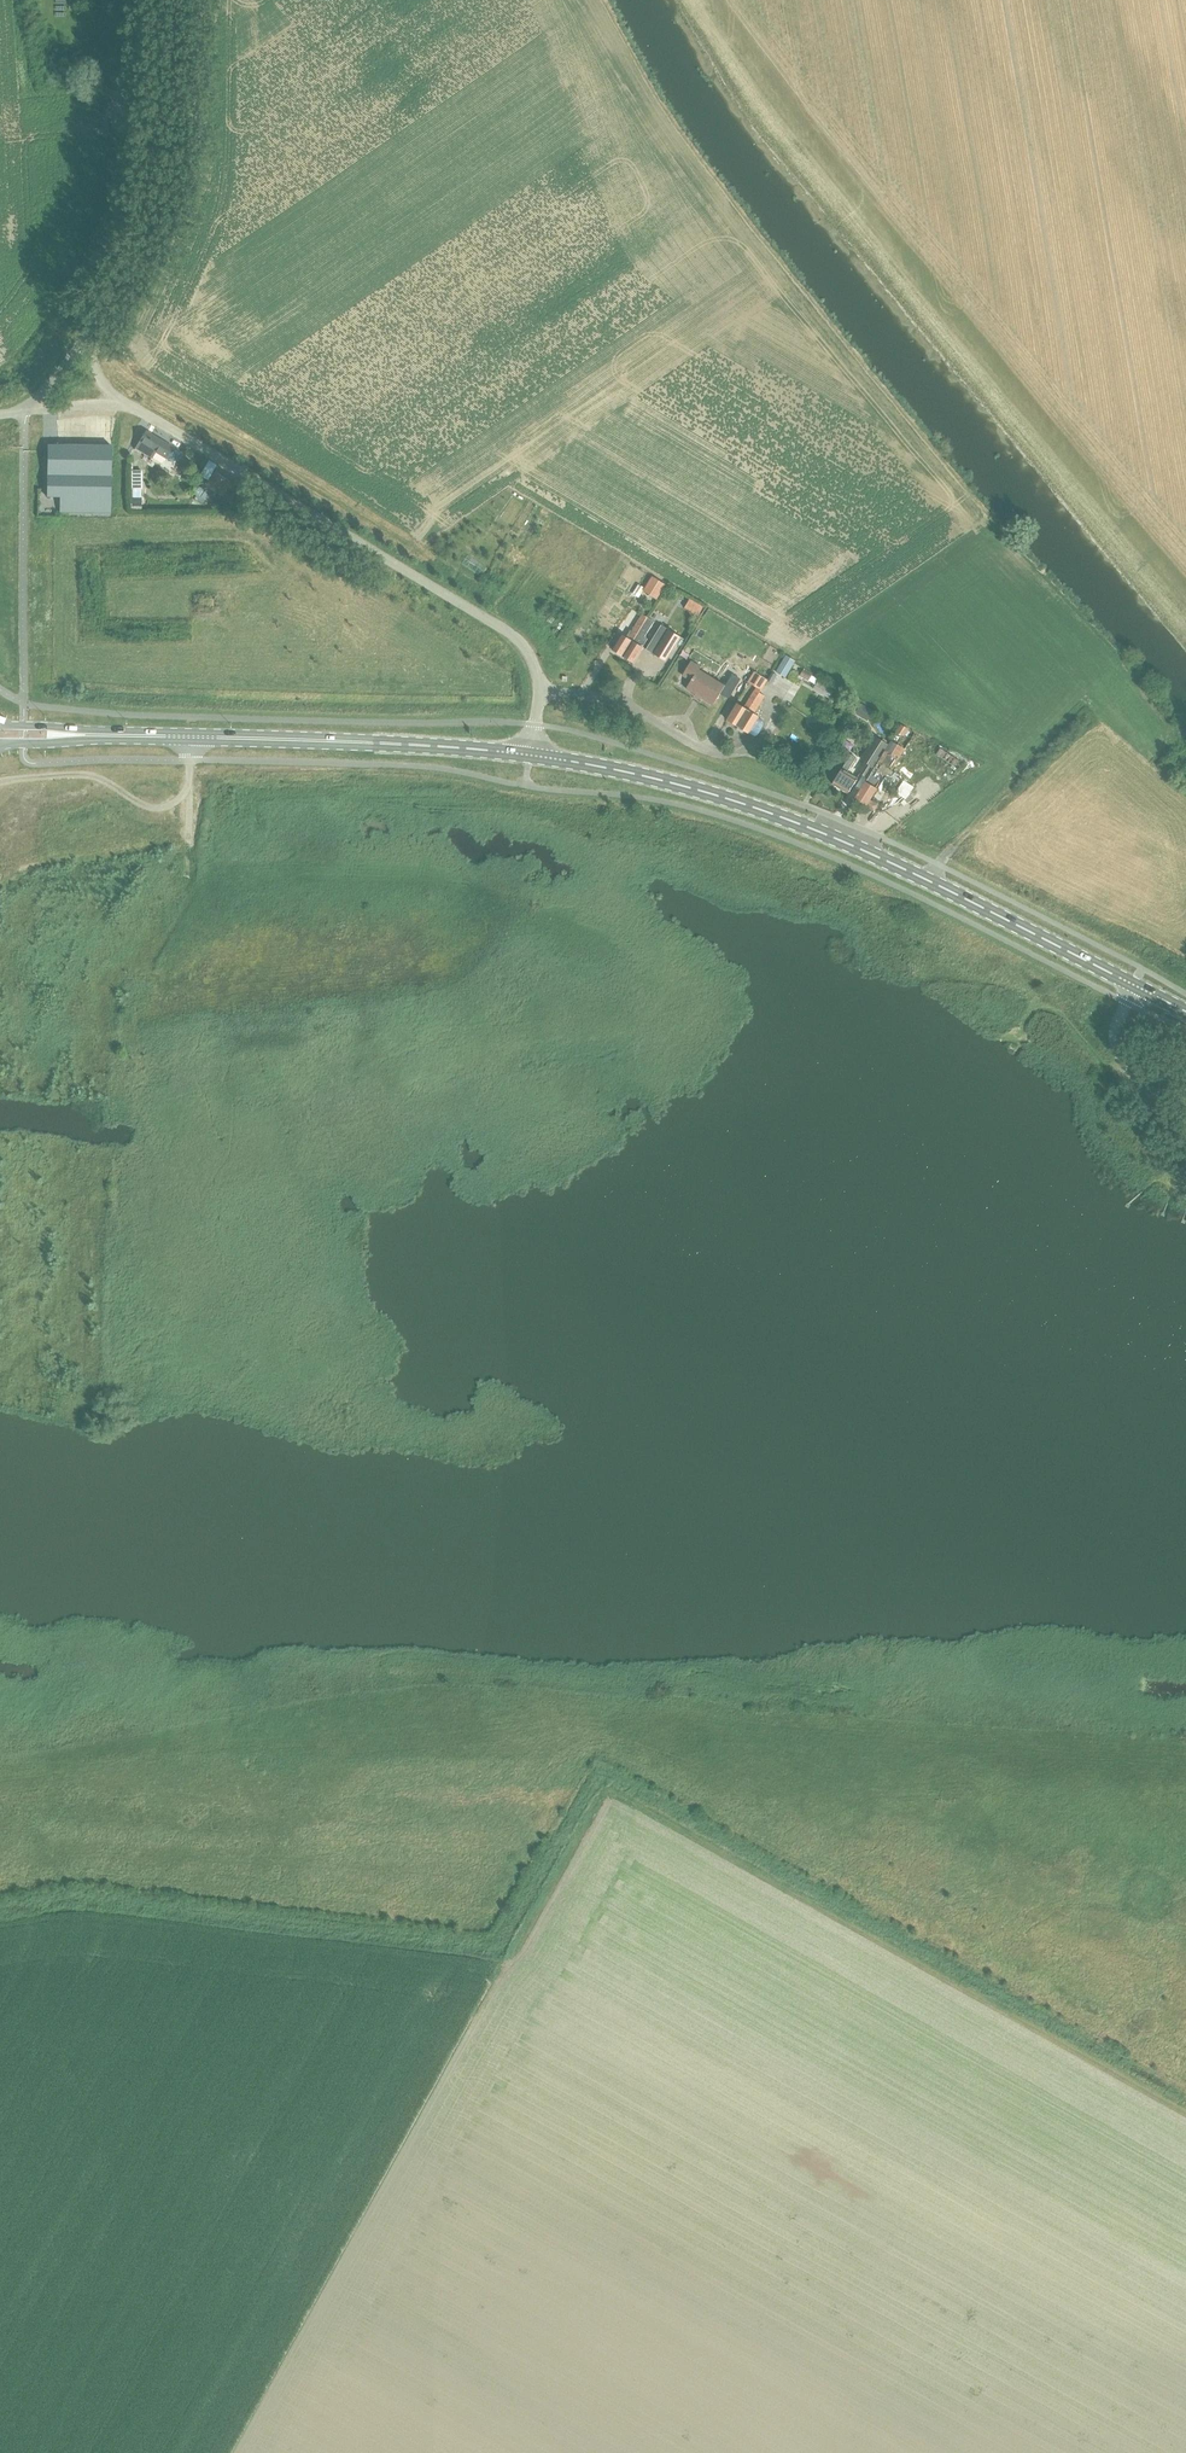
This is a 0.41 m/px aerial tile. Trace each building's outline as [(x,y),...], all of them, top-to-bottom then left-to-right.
[(166,459),(167,458),(168,459),(174,464),(181,453),(174,449),(174,450),(173,449),(173,447),(146,431),(136,447),(152,458),(156,452),(166,459)] [(60,512),(111,512),(111,446),(46,445),(45,496),(60,496),(60,512)] [(144,489),(144,470),(133,471),(133,489),(144,489)] [(206,486),(217,493),(225,498),(234,485),(214,472),(206,486)] [(644,590),(657,598),(665,585),(652,577),(644,590)] [(612,649),(622,655),(647,617),(642,614),(632,631),(631,630),(626,637),(622,634),(612,649)] [(647,617),(622,655),(634,663),(644,647),(643,647),(648,639),(644,637),(654,622),(647,617)] [(646,649),(656,655),(665,661),(681,636),(662,624),(646,649)] [(787,656),(777,672),(785,677),(795,661),(787,656)] [(692,661),(684,674),(692,680),(687,689),(713,705),(725,686),(699,670),(701,667),(692,661)] [(805,669),(800,677),(808,682),(813,674),(805,669)] [(737,704),(727,720),(739,727),(749,734),(750,733),(754,736),(757,736),(759,734),(764,726),(764,723),(764,721),(759,718),(753,714),(764,696),(759,693),(768,680),(755,672),(748,682),(757,687),(744,708),(737,704)] [(777,675),(773,673),(768,681),(773,683),(777,675)] [(821,678),(815,686),(831,696),(837,687),(821,678)] [(860,705),(855,714),(867,721),(872,711),(860,705)] [(866,762),(860,772),(868,777),(868,778),(876,766),(878,764),(886,750),(889,745),(877,737),(866,753),(861,760),(866,762)] [(899,758),(886,750),(878,764),(891,771),(899,758)] [(946,768),(951,760),(940,753),(935,760),(946,768)] [(833,784),(848,794),(858,779),(848,772),(857,758),(851,755),(833,784)] [(878,790),(876,789),(883,776),(877,772),(879,768),(876,766),(868,778),(868,777),(855,799),(867,806),(877,790),(878,791),(878,790)] [(901,786),(911,793),(918,783),(908,776),(901,786)] [(902,824),(897,830),(900,832),(905,827),(902,824)]
